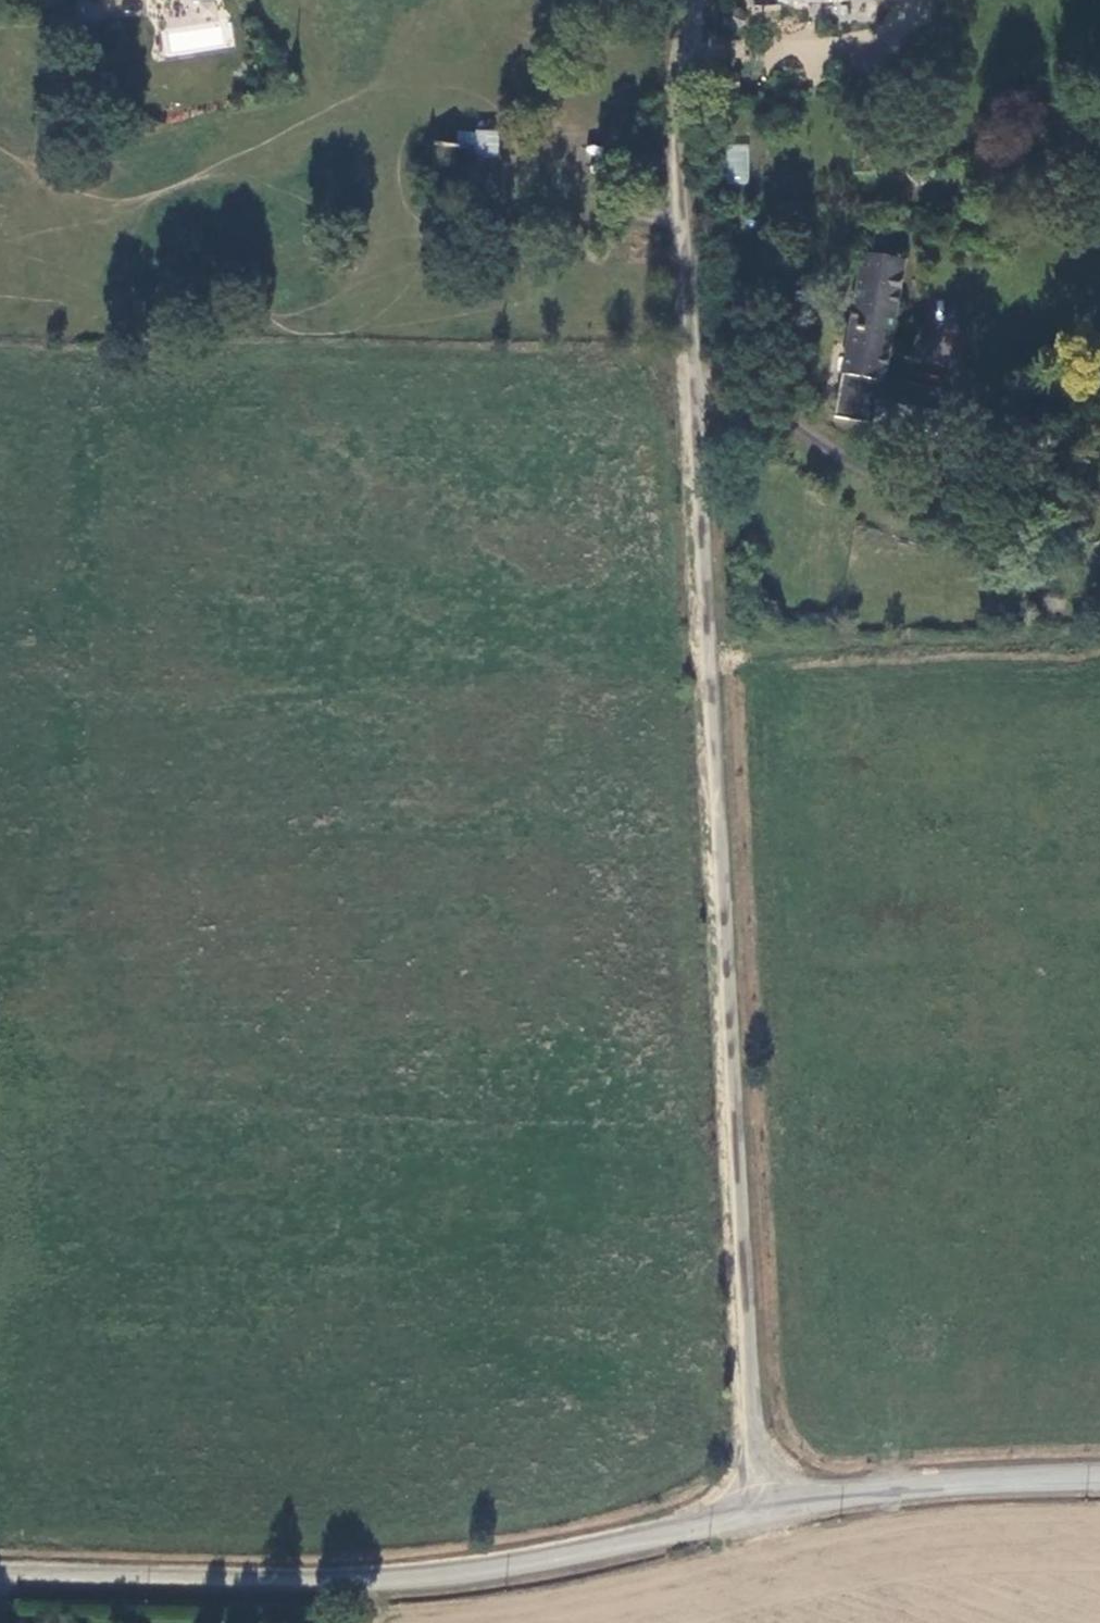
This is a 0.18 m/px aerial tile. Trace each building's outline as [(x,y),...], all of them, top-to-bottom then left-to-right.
[(467,197),(471,145),(433,143),(429,196),(467,197)] [(748,143),(726,143),(725,183),(747,183),(748,143)] [(875,250),(877,234),(861,231),(859,247),(875,250)] [(883,380),(902,259),(854,251),(834,372),(826,415),(934,436),(941,390),(883,380)]
